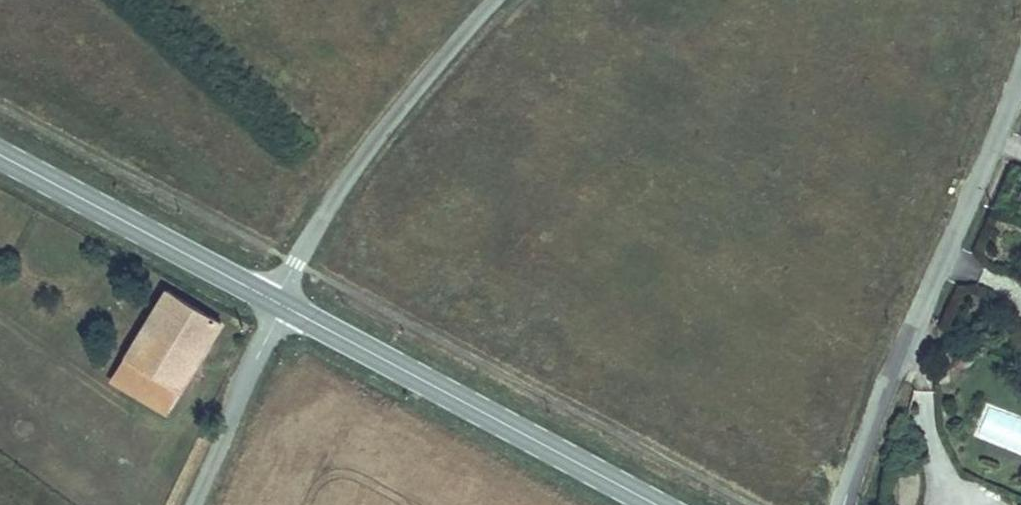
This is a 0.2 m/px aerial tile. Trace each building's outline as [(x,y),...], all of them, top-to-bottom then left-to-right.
[(166,294),(107,383),(161,415),(218,326),(166,294)]
